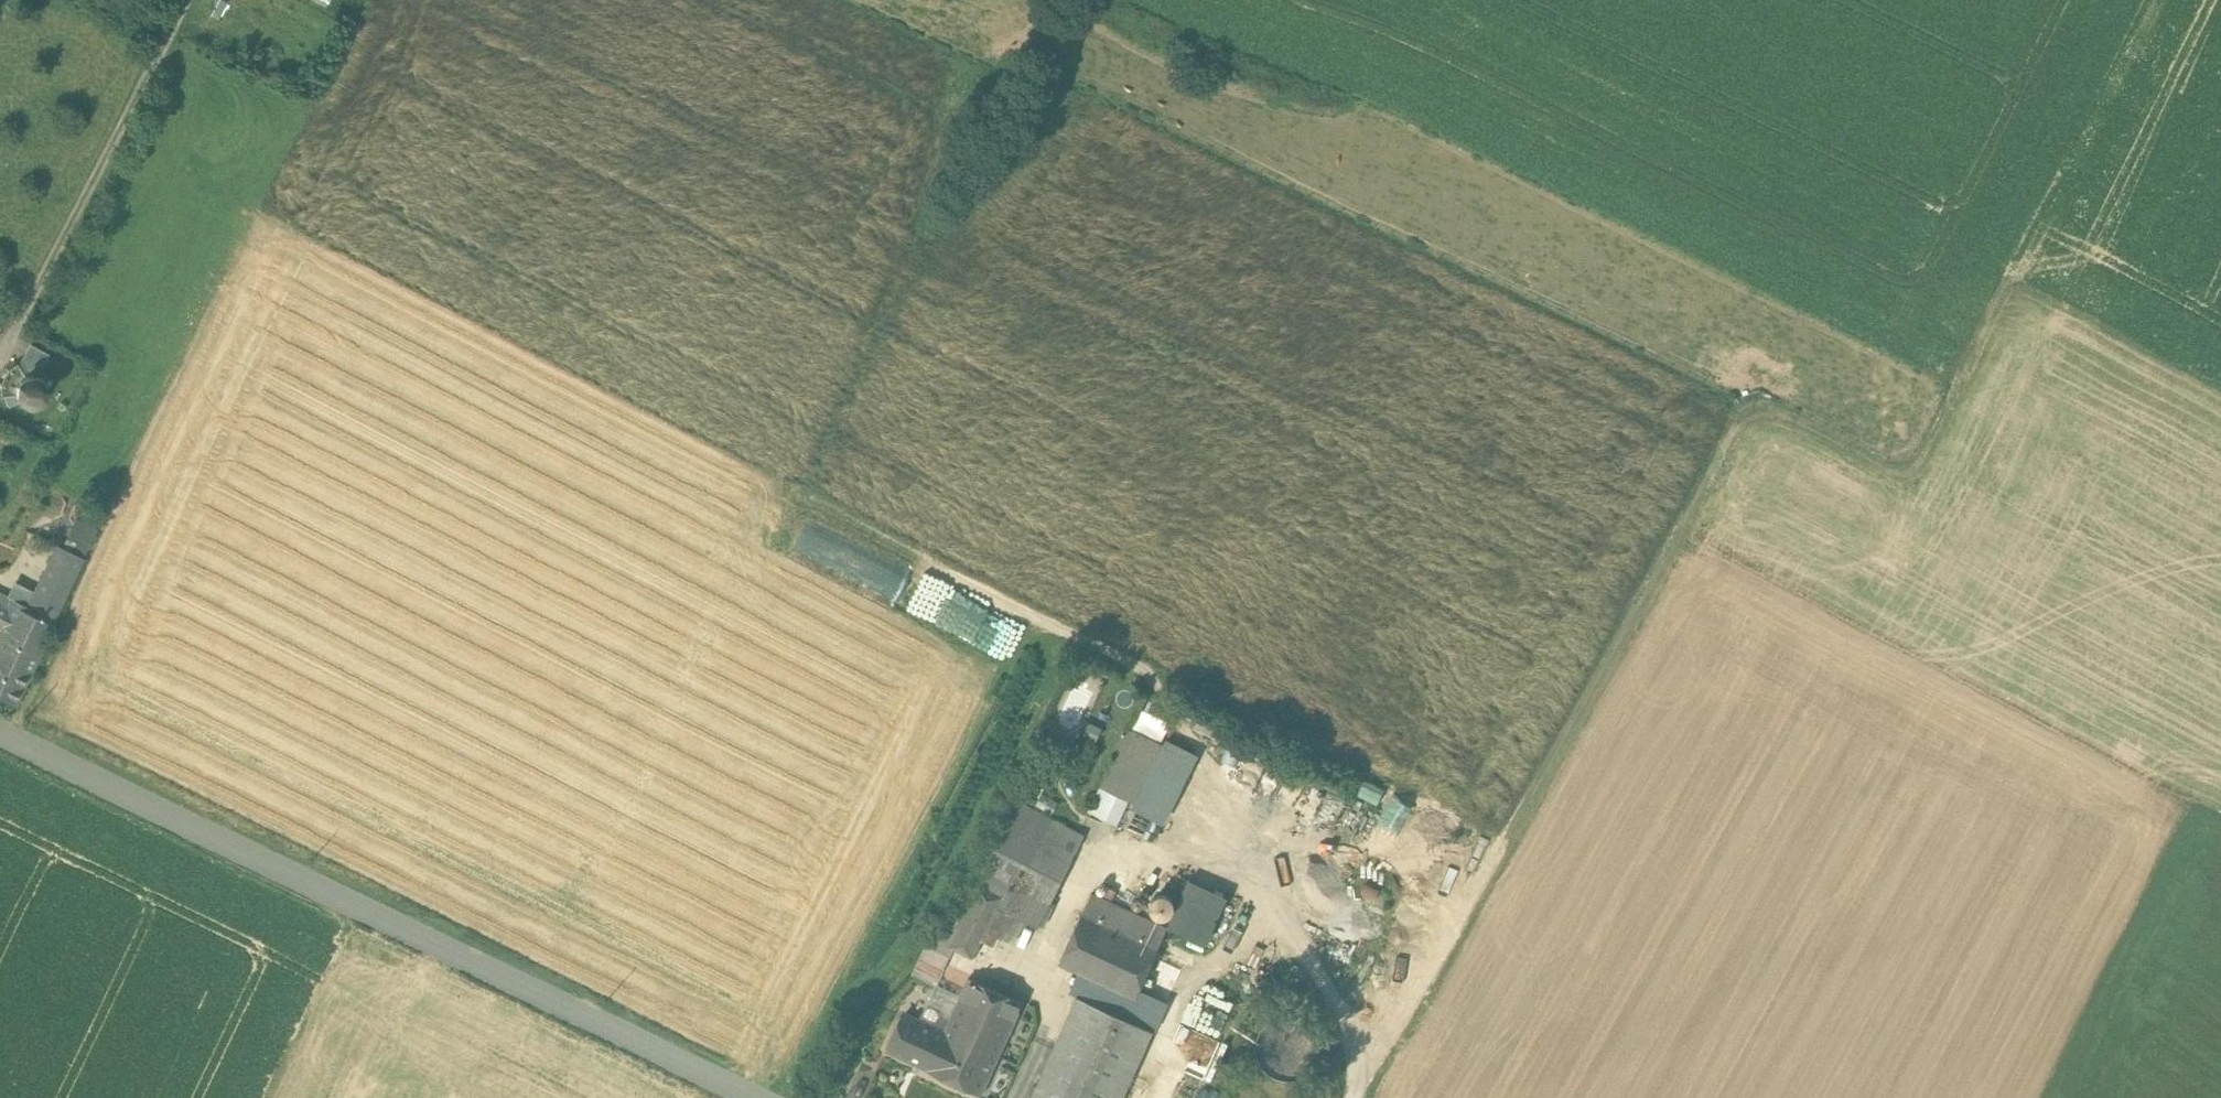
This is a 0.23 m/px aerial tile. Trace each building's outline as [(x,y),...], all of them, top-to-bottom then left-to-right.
[(49,354),(30,344),(20,361),(22,362),(23,362),(37,369),(36,370),(39,372),(49,354)] [(2,386),(2,395),(4,395),(6,401),(9,406),(18,402),(16,397),(15,396),(14,391),(14,389),(16,384),(17,382),(19,378),(21,376),(25,374),(28,373),(32,373),(35,373),(36,370),(37,369),(23,362),(22,362),(18,365),(17,363),(10,369),(4,377),(2,386)] [(48,397),(49,390),(48,384),(44,378),(38,374),(35,373),(32,373),(28,373),(25,374),(21,376),(19,378),(16,384),(14,391),(16,397),(18,402),(20,403),(25,407),(32,408),(39,407),(44,403),(48,397)] [(76,519),(63,546),(83,556),(96,528),(76,519)] [(28,606),(26,610),(51,622),(82,557),(58,545),(35,591),(28,606)] [(14,581),(7,595),(28,606),(35,591),(14,581)] [(1,592),(0,593),(0,698),(16,706),(17,704),(16,703),(54,624),(51,622),(26,610),(28,606),(7,595),(1,592)] [(1168,816),(1196,760),(1130,728),(1102,784),(1168,816)] [(1362,793),(1417,817),(1424,802),(1369,778),(1362,793)] [(984,867),(1052,900),(1086,832),(1018,799),(984,867)] [(1052,900),(984,867),(972,891),(999,905),(1014,912),(1039,924),(1050,902),(1051,902),(1052,900)] [(1204,945),(1227,895),(1191,878),(1168,928),(1204,945)] [(955,948),(973,958),(982,940),(999,905),(972,891),(956,926),(947,944),(955,948)] [(1092,893),(1083,913),(1158,947),(1167,928),(1092,893)] [(999,905),(982,940),(991,945),(997,932),(1002,935),(1014,912),(999,905)] [(1080,973),(1136,998),(1158,947),(1083,913),(1061,964),(1080,973)] [(947,944),(956,926),(944,920),(935,939),(947,944)] [(935,939),(928,947),(950,957),(955,948),(947,944),(935,939)] [(940,980),(950,957),(928,947),(927,946),(916,969),(940,980)] [(1247,967),(1252,950),(1240,946),(1235,963),(1247,967)] [(1071,993),(1078,996),(1154,1030),(1163,1010),(1136,998),(1080,973),(1071,993)] [(998,1060),(1001,1053),(1024,1003),(969,977),(961,996),(944,1033),(943,1036),(998,1060)] [(936,985),(920,1022),(944,1033),(961,996),(936,985)] [(1031,1097),(1123,1097),(1154,1030),(1078,996),(1031,1097)] [(998,1060),(943,1036),(944,1033),(920,1022),(904,1014),(889,1048),(929,1067),(927,1070),(957,1083),(957,1084),(964,1087),(982,1095),(996,1064),(998,1060)] [(1317,1061),(1319,1049),(1317,1037),(1310,1026),(1299,1020),(1287,1017),(1275,1020),(1265,1027),(1258,1037),(1256,1050),(1258,1062),(1265,1072),(1276,1079),(1288,1081),(1300,1078),(1310,1071),(1317,1061)]
